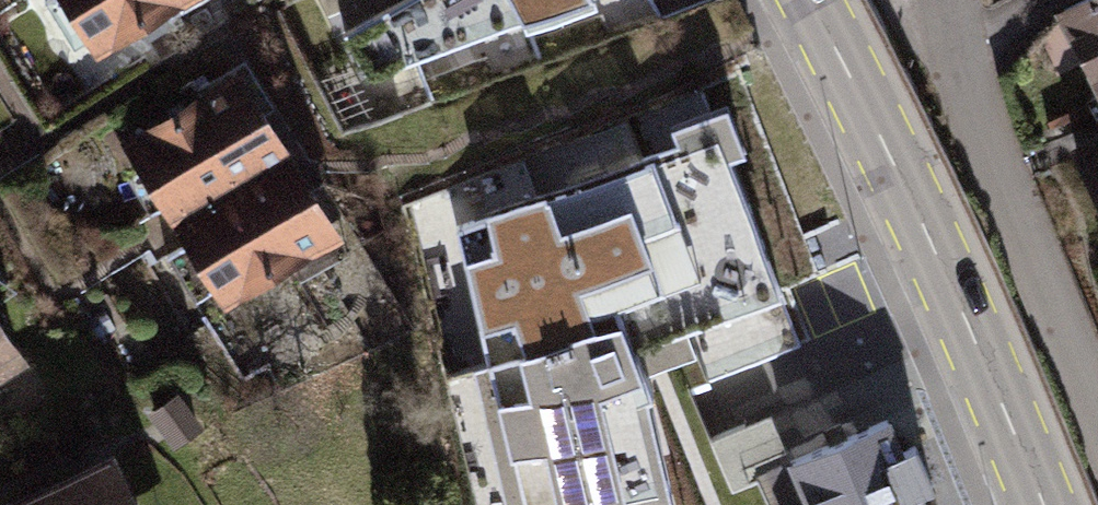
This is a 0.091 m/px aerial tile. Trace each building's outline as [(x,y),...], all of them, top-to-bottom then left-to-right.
[(98,64),(211,0),(61,0),(98,64)] [(625,0),(488,0),(525,64),(628,5),(625,0)] [(1068,25),(1097,80),(1097,8),(1068,25)] [(359,252),(250,75),(119,156),(229,332),(359,252)] [(463,193),(512,504),(676,504),(662,416),(613,424),(606,379),(665,370),(653,292),(714,282),(706,235),(749,228),(736,150),(463,193)] [(1085,165),(1097,189),(1097,158),(1085,165)] [(0,314),(0,396),(36,376),(0,314)] [(896,431),(791,469),(804,504),(922,504),(896,431)] [(126,460),(29,504),(147,504),(126,460)]
